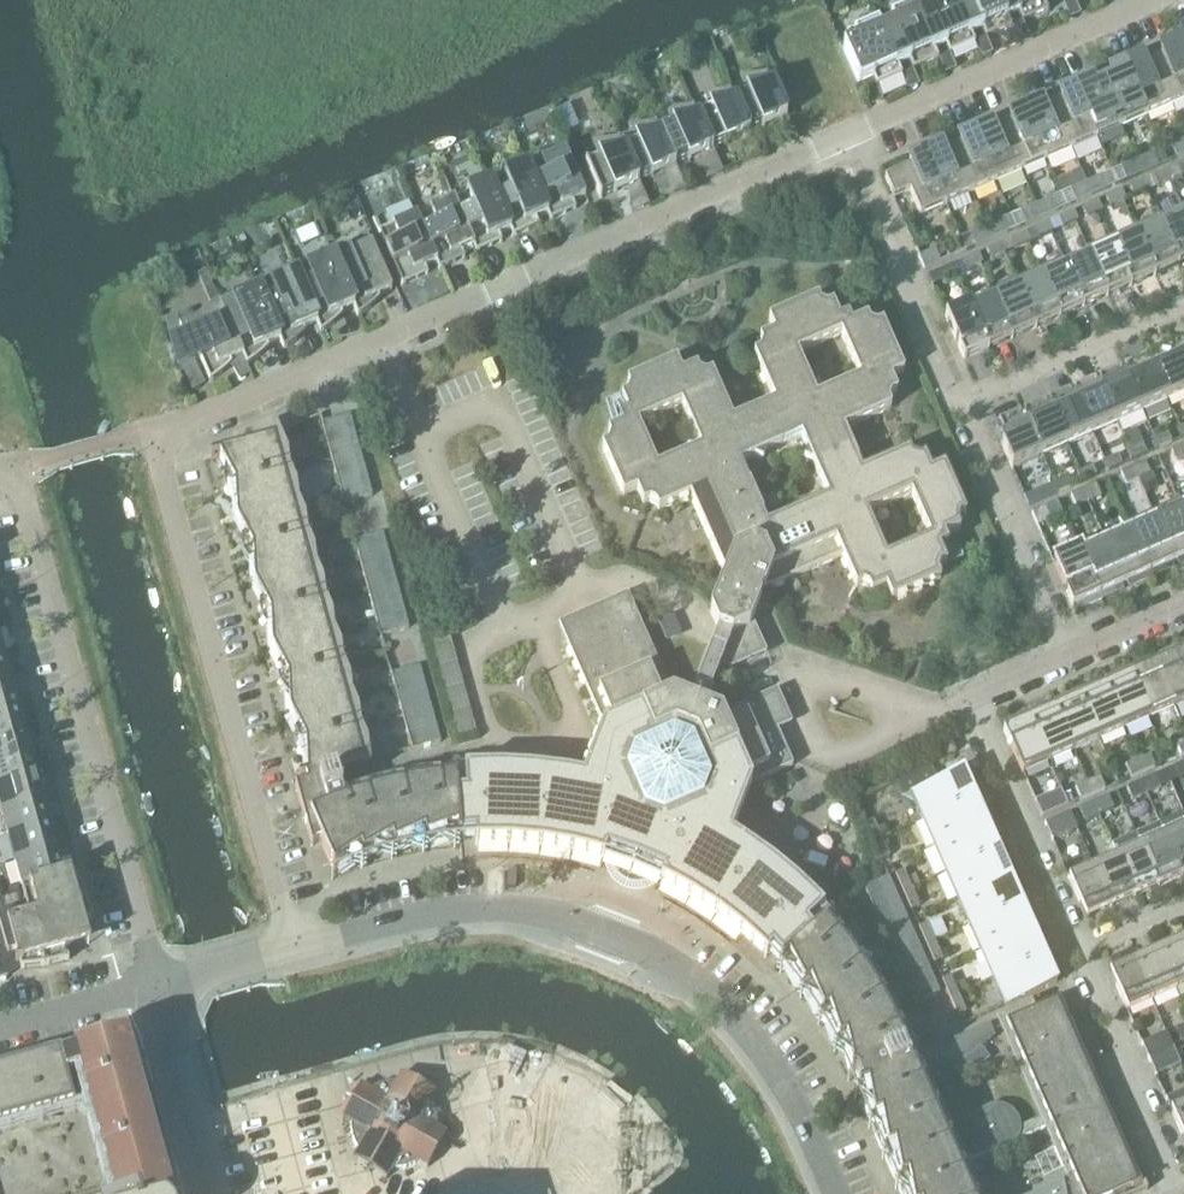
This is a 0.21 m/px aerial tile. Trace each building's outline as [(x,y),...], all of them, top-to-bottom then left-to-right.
[(918,15),(934,52),(934,51),(954,43),(957,49),(955,50),(956,52),(969,46),(969,47),(975,44),(971,35),(970,36),(955,0),(929,0),(926,1),(930,10),(918,15)] [(970,36),(971,35),(990,27),(993,33),(992,34),(992,36),(1006,30),(1011,28),(1007,19),(1007,20),(998,0),(955,0),(970,36)] [(1007,20),(1007,19),(1027,11),(1030,17),(1028,18),(1029,20),(1042,14),(1048,12),(1042,0),(998,0),(1007,20)] [(893,26),(882,31),(881,31),(897,68),(898,68),(917,59),(920,65),(918,66),(919,68),(932,62),(933,63),(938,60),(934,51),(934,52),(918,15),(915,6),(890,17),(893,26)] [(881,31),(882,31),(878,23),(853,34),(857,42),(843,48),(859,84),(881,75),(884,82),(882,82),(883,84),(896,79),(902,76),(898,68),(897,68),(881,31)] [(1152,62),(1172,106),(1183,100),(1183,65),(1178,50),(1152,62)] [(1152,62),(1127,73),(1147,117),(1172,106),(1152,62)] [(747,94),(735,100),(734,100),(749,133),(750,132),(762,127),(762,128),(765,126),(764,123),(775,121),(776,123),(777,123),(776,121),(785,117),(787,121),(788,120),(767,72),(766,73),(767,74),(741,79),(745,88),(747,94)] [(1127,73),(1102,84),(1121,128),(1147,117),(1127,73)] [(1102,84),(1077,95),(1096,139),(1121,128),(1102,84)] [(710,111),(698,116),(697,116),(712,149),(713,149),(725,143),(725,144),(728,143),(727,139),(738,137),(739,139),(740,139),(740,137),(748,133),(750,137),(751,136),(750,132),(749,133),(734,100),(735,100),(730,88),(729,89),(730,91),(704,95),(708,104),(708,105),(710,111)] [(1077,95),(1052,106),(1071,150),(1096,139),(1077,95)] [(673,127),(661,132),(660,132),(675,165),(676,165),(688,159),(688,160),(691,159),(690,155),(701,153),(702,156),(703,156),(703,153),(711,150),(713,153),(714,152),(713,149),(712,149),(697,116),(698,116),(693,105),(692,105),(693,107),(667,111),(671,121),(673,127)] [(1052,106),(1027,117),(1046,161),(1071,150),(1052,106)] [(1027,117),(1002,128),(1021,172),(1046,161),(1027,117)] [(636,143),(624,148),(623,149),(638,182),(639,181),(651,176),(654,175),(653,172),(664,170),(665,172),(666,172),(665,170),(674,166),(676,169),(677,169),(676,165),(675,165),(660,132),(661,132),(656,121),(655,122),(656,123),(630,128),(635,137),(634,137),(636,143)] [(1002,128),(977,139),(996,183),(1021,172),(1002,128)] [(623,149),(624,148),(619,137),(618,138),(619,140),(593,144),(597,153),(596,153),(599,159),(587,165),(586,164),(585,164),(600,199),(602,198),(601,198),(614,192),(614,193),(617,191),(616,188),(627,186),(628,188),(629,188),(629,186),(637,182),(639,186),(640,185),(639,181),(638,182),(623,149)] [(977,139),(951,150),(971,194),(996,183),(977,139)] [(1170,146),(1176,159),(1183,155),(1183,140),(1170,146)] [(565,150),(527,167),(548,213),(549,213),(552,218),(549,219),(550,221),(566,213),(563,206),(585,196),(565,150)] [(951,150),(926,161),(946,205),(971,194),(951,150)] [(1152,154),(1136,161),(1142,174),(1158,167),(1152,154)] [(946,205),(926,161),(884,179),(894,200),(910,193),(920,216),(946,205)] [(1142,174),(1136,161),(1120,168),(1126,181),(1142,174)] [(527,167),(490,183),(511,229),(512,229),(515,234),(512,235),(513,237),(529,230),(526,223),(548,213),(527,167)] [(1153,177),(1157,186),(1170,180),(1166,171),(1153,177)] [(1102,176),(1086,183),(1091,196),(1107,189),(1102,176)] [(1129,187),(1133,197),(1146,191),(1142,181),(1129,187)] [(490,183),(453,199),(474,246),(475,245),(477,251),(475,252),(476,253),(492,246),(489,239),(511,229),(490,183)] [(1091,196),(1086,183),(1070,190),(1076,203),(1091,196)] [(1105,198),(1109,207),(1123,201),(1118,192),(1105,198)] [(1051,198),(1036,205),(1041,218),(1057,211),(1051,198)] [(453,199),(416,216),(437,262),(438,261),(440,267),(438,268),(439,269),(455,262),(452,255),(474,246),(453,199)] [(1081,208),(1086,217),(1099,212),(1095,202),(1081,208)] [(1041,218),(1036,205),(1020,212),(1025,225),(1041,218)] [(1158,217),(1179,265),(1183,263),(1183,212),(1182,207),(1158,217)] [(1058,219),(1062,228),(1075,222),(1071,213),(1058,219)] [(437,262),(416,216),(378,232),(385,248),(393,266),(402,286),(418,278),(415,271),(437,262)] [(1158,217),(1134,227),(1155,275),(1179,265),(1158,217)] [(1001,220),(986,227),(991,240),(1007,233),(1001,220)] [(1034,229),(1038,239),(1051,233),(1047,223),(1034,229)] [(991,240),(986,227),(969,234),(975,247),(991,240)] [(1134,227),(1110,238),(1131,286),(1155,275),(1134,227)] [(345,255),(334,260),(354,307),(353,307),(358,317),(362,314),(367,311),(371,307),(368,300),(392,290),(367,233),(344,252),(345,255)] [(1010,240),(1014,249),(1027,243),(1023,234),(1010,240)] [(1087,248),(1091,258),(1108,296),(1131,286),(1110,238),(1087,248)] [(986,250),(990,259),(1004,253),(1000,244),(986,250)] [(308,271),(297,276),(297,277),(317,323),(316,323),(321,333),(325,330),(330,327),(334,324),(331,317),(353,307),(354,307),(334,260),(330,249),(307,268),(308,271)] [(918,257),(924,270),(941,262),(936,249),(918,257)] [(962,261),(966,270),(980,264),(976,255),(962,261)] [(1091,258),(1067,268),(1084,307),(1108,296),(1091,258)] [(938,271),(942,280),(956,274),(952,265),(938,271)] [(271,288),(260,293),(280,339),(279,340),(284,350),(288,347),(293,343),(297,340),(294,333),(316,323),(317,323),(297,277),(297,276),(293,266),(270,284),(271,288)] [(1067,268),(1043,279),(1060,317),(1084,307),(1067,268)] [(1039,269),(1015,280),(1036,328),(1060,317),(1043,279),(1039,269)] [(938,271),(927,276),(931,285),(942,280),(938,271)] [(991,290),(996,300),(1012,338),(1036,328),(1015,280),(991,290)] [(234,304),(223,309),(243,355),(242,356),(247,366),(251,363),(256,360),(260,356),(257,349),(279,340),(280,339),(260,293),(256,282),(233,301),(234,304)] [(223,309),(219,298),(196,317),(197,320),(179,328),(185,342),(172,348),(179,371),(200,361),(210,382),(214,379),(219,376),(223,372),(220,365),(242,356),(243,355),(223,309)] [(573,845),(604,853),(608,854),(628,845),(653,855),(662,875),(665,877),(694,892),(721,910),(747,930),(770,952),(781,963),(817,930),(811,924),(818,917),(793,892),(767,871),(739,852),(723,842),(720,840),(740,790),(793,766),(762,698),(722,716),(704,709),(732,637),(745,642),(758,636),(752,622),(764,591),(842,557),(856,588),(862,586),(869,588),(871,594),(886,588),(892,601),(941,580),(938,573),(941,567),(947,564),(940,549),(949,545),(945,537),(960,530),(957,524),(960,517),(966,515),(944,466),(931,472),(925,457),(919,460),(912,457),(909,451),(862,472),(843,430),(891,409),(888,403),(891,396),(897,394),(890,379),(904,373),(882,325),(876,327),(869,325),(867,319),(852,325),(848,316),(839,320),(833,305),(827,308),(820,305),(817,299),(769,321),(774,334),(760,340),(762,346),(760,353),(754,356),(775,403),(733,422),(712,374),(706,377),(699,374),(696,368),(682,375),(676,362),(627,383),(630,389),(627,396),(621,398),(628,413),(619,417),(623,426),(608,433),(610,439),(608,445),(602,448),(623,497),(637,491),(643,505),(649,503),(656,505),(658,511),(690,497),(725,576),(710,613),(718,631),(690,703),(672,696),(627,595),(607,603),(615,622),(567,643),(613,750),(605,765),(595,761),(585,788),(567,785),(568,779),(534,774),(500,772),(467,773),(467,774),(464,774),(464,789),(457,790),(461,839),(476,837),(509,837),(541,840),(573,845)] [(970,306),(989,349),(1012,338),(996,300),(972,310),(970,306)] [(989,349),(970,306),(945,317),(964,360),(989,349)] [(1174,351),(1176,350),(1183,369),(1183,346),(1181,348),(1180,345),(1173,348),(1174,351)] [(1149,362),(1150,361),(1168,401),(1183,394),(1183,369),(1176,350),(1174,351),(1156,359),(1155,356),(1148,359),(1149,362)] [(1123,370),(1124,372),(1125,372),(1143,412),(1168,401),(1150,361),(1149,362),(1131,370),(1130,367),(1123,370)] [(1098,381),(1099,384),(1100,383),(1117,423),(1143,412),(1125,372),(1124,372),(1106,381),(1105,378),(1098,381)] [(1073,392),(1074,395),(1075,394),(1092,434),(1117,423),(1100,383),(1099,384),(1081,392),(1079,389),(1073,392)] [(1048,403),(1049,406),(1050,405),(1067,445),(1092,434),(1075,394),(1074,395),(1056,403),(1054,400),(1048,403)] [(1022,414),(1024,417),(1025,416),(1042,456),(1067,445),(1050,405),(1049,406),(1030,414),(1029,411),(1022,414)] [(350,416),(336,420),(344,449),(358,445),(350,416)] [(1025,416),(1024,417),(1020,418),(1019,416),(998,425),(999,428),(995,430),(1012,469),(1042,456),(1025,416)] [(322,423),(330,452),(344,449),(336,420),(322,423)] [(250,437),(252,446),(274,441),(271,428),(250,437)] [(1155,439),(1159,449),(1172,443),(1168,434),(1155,439)] [(225,469),(235,487),(283,474),(274,441),(252,446),(210,458),(211,461),(220,459),(225,469)] [(1130,450),(1134,460),(1147,454),(1143,444),(1130,450)] [(372,496),(358,445),(344,449),(330,452),(344,504),(372,496)] [(1183,446),(1171,451),(1176,464),(1183,460),(1183,448),(1183,446)] [(1104,461),(1109,471),(1122,465),(1117,456),(1104,461)] [(1145,463),(1133,468),(1138,480),(1151,475),(1145,463)] [(1079,472),(1083,482),(1097,476),(1092,467),(1079,472)] [(1138,480),(1133,468),(1121,473),(1126,486),(1138,480)] [(235,487),(237,521),(292,506),(283,474),(235,487)] [(1054,484),(1058,493),(1071,487),(1067,478),(1054,484)] [(1095,485),(1083,490),(1088,502),(1100,497),(1095,485)] [(1088,502),(1083,490),(1070,495),(1076,508),(1088,502)] [(1024,497),(1028,506),(1042,500),(1038,491),(1024,497)] [(1057,501),(1044,507),(1032,513),(1037,525),(1063,514),(1057,501)] [(1177,501),(1152,512),(1174,562),(1183,557),(1183,558),(1183,517),(1177,501)] [(237,521),(252,551),(301,538),(292,506),(237,521)] [(1152,512),(1127,523),(1132,534),(1151,579),(1152,578),(1166,572),(1164,566),(1174,562),(1152,512)] [(345,525),(334,528),(337,541),(349,538),(345,525)] [(355,542),(381,636),(409,629),(383,534),(355,542)] [(1132,534),(1106,545),(1123,584),(1134,580),(1136,585),(1150,578),(1150,579),(1151,579),(1132,534)] [(252,551),(255,585),(310,570),(301,538),(252,551)] [(1080,550),(1079,551),(1101,601),(1102,600),(1101,600),(1116,594),(1114,588),(1123,584),(1106,545),(1082,556),(1080,550)] [(1101,601),(1079,551),(1053,562),(1072,606),(1079,603),(1082,609),(1100,601),(1101,601)] [(255,585),(270,616),(319,602),(310,570),(255,585)] [(270,616),(272,650),(328,635),(319,602),(270,616)] [(272,650),(288,680),(337,667),(328,635),(272,650)] [(476,732),(450,638),(431,644),(457,737),(476,732)] [(1155,663),(1174,707),(1183,703),(1183,662),(1177,646),(1176,647),(1177,647),(1162,654),(1165,659),(1155,663)] [(10,675),(10,671),(9,671),(6,663),(7,662),(6,659),(6,660),(3,650),(0,650),(0,677),(10,675)] [(1128,668),(1127,668),(1149,718),(1174,707),(1155,663),(1144,668),(1142,662),(1128,669),(1128,668)] [(288,680),(290,714),(345,699),(337,667),(288,680)] [(391,675),(412,750),(441,743),(420,667),(391,675)] [(1114,681),(1104,685),(1124,730),(1149,718),(1127,668),(1126,669),(1112,676),(1114,681)] [(17,700),(14,690),(15,690),(14,687),(13,687),(11,678),(10,675),(0,677),(0,704),(17,700)] [(1077,690),(1077,691),(1099,741),(1124,730),(1104,685),(1094,690),(1092,684),(1078,691),(1077,690)] [(1064,703),(1054,707),(1074,752),(1099,741),(1077,691),(1076,691),(1062,698),(1064,703)] [(290,714),(306,744),(354,731),(345,699),(290,714)] [(24,725),(24,721),(23,721),(20,713),(21,712),(20,710),(17,700),(0,704),(0,731),(24,725)] [(1023,714),(1045,764),(1074,752),(1054,707),(1044,712),(1042,706),(1023,715),(1023,714)] [(1045,764),(1023,714),(1022,715),(1008,721),(1010,727),(1003,730),(1023,774),(1045,764)] [(31,750),(28,740),(28,737),(27,737),(25,728),(24,725),(0,731),(0,758),(31,750)] [(363,859),(364,859),(346,804),(344,805),(335,772),(363,764),(354,731),(306,744),(308,776),(299,779),(299,782),(305,780),(315,816),(310,818),(334,872),(336,871),(336,869),(361,852),(363,859)] [(932,745),(939,760),(956,753),(949,738),(932,745)] [(1175,744),(1181,756),(1183,755),(1183,740),(1175,744)] [(38,775),(37,771),(34,763),(35,763),(34,760),(33,760),(31,750),(0,758),(0,785),(38,775)] [(1150,756),(1138,761),(1143,773),(1155,768),(1150,756)] [(1143,773),(1138,761),(1125,766),(1131,779),(1143,773)] [(902,792),(940,776),(934,763),(897,778),(902,792)] [(1174,767),(1179,780),(1183,778),(1183,763),(1174,767)] [(911,793),(923,821),(975,798),(963,770),(911,793)] [(795,773),(786,777),(789,786),(799,782),(795,773)] [(1,812),(45,800),(42,790),(41,787),(38,778),(39,778),(38,775),(0,785),(0,808),(1,812)] [(1155,775),(1141,782),(1146,794),(1161,788),(1155,775)] [(1099,778),(1087,783),(1093,795),(1105,790),(1099,778)] [(461,840),(461,839),(457,790),(456,781),(418,786),(425,836),(426,843),(457,832),(458,840),(461,840)] [(1146,794),(1141,782),(1126,788),(1132,801),(1146,794)] [(1093,795),(1087,783),(1075,788),(1080,801),(1093,795)] [(394,850),(425,836),(418,786),(381,793),(392,843),(394,850)] [(1035,801),(1042,818),(1068,806),(1061,790),(1035,801)] [(364,859),(392,843),(381,793),(346,804),(364,859)] [(1108,796),(1093,803),(1099,815),(1113,809),(1108,796)] [(923,821),(935,847),(987,824),(975,798),(923,821)] [(1,812),(8,837),(52,825),(51,821),(50,821),(48,813),(49,813),(48,810),(47,810),(45,800),(1,812)] [(1099,815),(1093,803),(1079,809),(1084,821),(1099,815)] [(1044,823),(1052,841),(1053,841),(1053,840),(1077,830),(1069,813),(1046,824),(1045,823),(1044,823)] [(1159,823),(1182,876),(1183,875),(1183,816),(1183,813),(1159,823)] [(865,825),(873,842),(882,839),(874,821),(865,825)] [(1159,823),(1135,834),(1158,886),(1182,876),(1159,823)] [(935,847),(946,873),(998,851),(987,824),(935,847)] [(8,837),(15,862),(58,850),(56,840),(55,837),(52,829),(53,828),(52,825),(8,837)] [(1135,834),(1111,844),(1116,856),(1134,897),(1158,886),(1135,834)] [(882,839),(873,842),(881,860),(889,856),(882,839)] [(15,862),(22,887),(71,873),(70,870),(64,872),(62,863),(62,860),(61,860),(58,850),(15,862)] [(946,873),(958,900),(1010,877),(998,851),(946,873)] [(1116,856),(1093,866),(1111,907),(1134,897),(1116,856)] [(1068,877),(1067,877),(1068,880),(1069,879),(1079,903),(1080,903),(1086,918),(1111,907),(1093,866),(1068,877)] [(895,875),(903,892),(911,888),(907,879),(904,871),(895,875)] [(22,887),(28,909),(0,917),(0,979),(8,977),(8,976),(7,967),(16,964),(16,965),(20,964),(21,969),(25,968),(24,968),(41,966),(46,966),(50,965),(49,964),(66,960),(66,961),(69,960),(69,958),(68,958),(65,952),(67,951),(79,939),(79,937),(83,921),(84,921),(83,919),(90,919),(91,919),(92,919),(92,915),(91,915),(86,899),(87,899),(85,896),(84,891),(83,892),(76,876),(77,876),(75,873),(71,874),(71,873),(22,887)] [(915,875),(907,879),(911,888),(919,885),(915,875)] [(940,993),(888,877),(864,888),(915,1003),(940,993)] [(958,900),(970,926),(1021,903),(1010,877),(958,900)] [(911,888),(903,892),(911,910),(919,906),(911,888)] [(2,910),(7,908),(22,904),(19,893),(5,897),(0,898),(0,902),(2,910)] [(970,926),(981,952),(1033,930),(1021,903),(970,926)] [(809,986),(823,1017),(828,1013),(839,1044),(845,1041),(853,1071),(851,1071),(852,1074),(856,1072),(862,1087),(858,1089),(859,1091),(867,1088),(870,1100),(862,1103),(861,1102),(860,1103),(861,1106),(868,1121),(882,1152),(884,1156),(895,1183),(900,1193),(969,1193),(966,1188),(957,1166),(963,1164),(1044,1128),(1050,1125),(1058,1144),(1073,1176),(1098,1165),(1111,1193),(1125,1193),(1124,1193),(1143,1184),(1146,1190),(1147,1190),(1130,1151),(1116,1118),(1104,1091),(1089,1058),(1075,1026),(1069,1012),(1068,1012),(1069,1015),(1063,1018),(1057,1005),(1061,1003),(1060,1000),(1041,1009),(1038,1002),(1023,1008),(1021,1009),(1001,1018),(1001,1019),(1003,1019),(1017,1051),(1032,1083),(1046,1116),(1018,1129),(1015,1119),(1008,1112),(998,1109),(989,1110),(980,1116),(976,1125),(976,1136),(981,1145),(953,1157),(939,1127),(926,1096),(912,1065),(909,1066),(903,1052),(906,1050),(905,1049),(889,1016),(870,984),(848,953),(824,925),(823,924),(817,930),(781,963),(780,964),(782,966),(788,960),(804,990),(809,986)] [(919,928),(926,945),(935,941),(927,924),(919,928)] [(981,952),(993,979),(1045,956),(1033,930),(981,952)] [(1158,950),(1176,990),(1183,987),(1183,945),(1181,939),(1158,950)] [(935,941),(926,945),(934,963),(943,959),(935,941)] [(1158,950),(1134,960),(1152,1001),(1176,990),(1158,950)] [(1045,956),(993,979),(1005,1006),(1057,983),(1045,956)] [(1134,960),(1109,971),(1116,986),(1127,1012),(1152,1001),(1134,960)] [(942,980),(950,998),(958,994),(950,977),(942,980)] [(958,994),(950,998),(958,1016),(966,1012),(958,994)] [(924,1053),(936,1081),(971,1055),(981,1047),(995,1038),(989,1024),(924,1053)] [(1175,1030),(1181,1043),(1183,1041),(1183,1026),(1175,1030)] [(1141,1043),(1148,1060),(1173,1049),(1166,1033),(1142,1044),(1142,1043),(1141,1043)] [(61,1060),(60,1059),(0,1075),(0,1193),(168,1193),(168,1190),(163,1182),(156,1176),(158,1172),(159,1168),(160,1163),(159,1160),(158,1157),(157,1153),(155,1150),(151,1147),(148,1144),(149,1140),(150,1136),(151,1131),(150,1128),(149,1125),(148,1121),(146,1119),(144,1116),(141,1114),(138,1112),(140,1109),(141,1106),(142,1103),(142,1099),(141,1096),(140,1092),(139,1089),(137,1086),(135,1084),(132,1082),(129,1080),(131,1077),(132,1074),(133,1070),(133,1067),(133,1064),(132,1060),(130,1057),(127,1052),(122,1048),(116,1046),(110,1046),(106,1046),(103,1047),(100,1048),(97,1050),(95,1052),(93,1055),(61,1063),(61,1060)] [(981,1047),(971,1055),(978,1064),(988,1057),(981,1047)] [(1173,1049),(1148,1060),(1156,1077),(1157,1077),(1157,1076),(1181,1066),(1173,1049)] [(387,1083),(383,1085),(394,1126),(436,1115),(434,1110),(432,1106),(429,1101),(434,1094),(435,1094),(435,1093),(402,1074),(401,1075),(402,1076),(397,1083),(392,1083),(387,1083)] [(509,1080),(476,1079),(475,1094),(508,1096),(509,1080)] [(351,1133),(352,1138),(394,1126),(383,1085),(378,1086),(373,1088),(369,1091),(362,1087),(362,1086),(361,1085),(342,1119),(343,1119),(351,1123),(351,1128),(351,1133)] [(1165,1099),(1181,1135),(1182,1135),(1183,1140),(1183,1090),(1165,1099)] [(233,1130),(264,1126),(262,1106),(230,1110),(233,1130)] [(436,1115),(394,1126),(406,1168),(410,1167),(415,1164),(419,1162),(427,1166),(426,1167),(427,1167),(446,1134),(445,1133),(445,1134),(437,1130),(437,1125),(437,1120),(436,1115)] [(468,1141),(477,1143),(472,1167),(490,1170),(500,1120),(473,1115),(468,1141)] [(394,1126),(352,1138),(354,1143),(356,1147),(359,1151),(355,1159),(354,1158),(353,1160),(386,1179),(387,1177),(386,1177),(391,1170),(396,1170),(401,1169),(406,1168),(394,1126)] [(1098,1165),(1073,1176),(1061,1181),(1062,1182),(1034,1193),(1111,1193),(1098,1165)]
